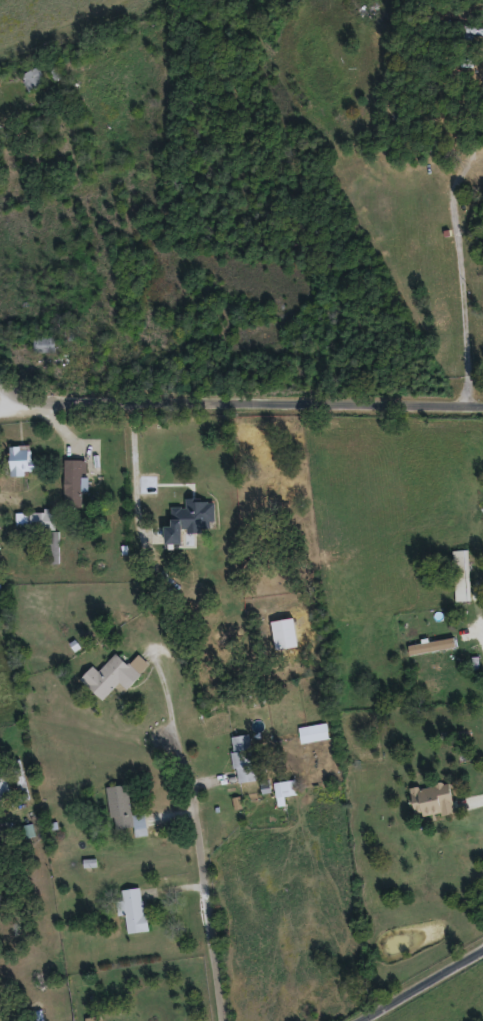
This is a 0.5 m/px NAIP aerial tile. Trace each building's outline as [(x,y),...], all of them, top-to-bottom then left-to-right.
[(448,18),(482,27),(482,36),(474,34),(472,41),(444,34),(448,18)] [(45,82),(27,89),(21,73),(38,66),(45,82)] [(54,351),(34,351),(34,334),(54,334),(54,351)] [(10,473),(10,444),(30,444),(30,473),(10,473)] [(84,458),(84,504),(63,504),(63,458),(84,458)] [(58,510),(59,561),(45,561),(45,528),(30,529),(30,511),(58,510)] [(452,548),(468,548),(469,598),(452,599),(452,548)] [(407,643),(453,635),(455,646),(408,653),(407,643)] [(99,670),(116,651),(129,664),(139,653),(149,663),(127,687),(119,680),(103,698),(81,678),(93,664),(99,670)] [(300,741),(298,726),(326,721),(328,736),(300,741)] [(236,781),(231,734),(250,733),(254,779),(236,781)] [(10,796),(0,798),(0,772),(5,771),(10,796)] [(297,793),(276,796),(274,781),(295,778),(297,793)] [(449,780),(453,810),(415,816),(411,786),(449,780)] [(107,786),(129,783),(132,813),(144,811),(147,833),(135,835),(134,827),(112,829),(107,786)] [(120,914),(117,889),(143,887),(147,930),(128,932),(126,913),(120,914)] [(100,1013),(102,1020),(85,1020),(84,1016),(100,1013)]
